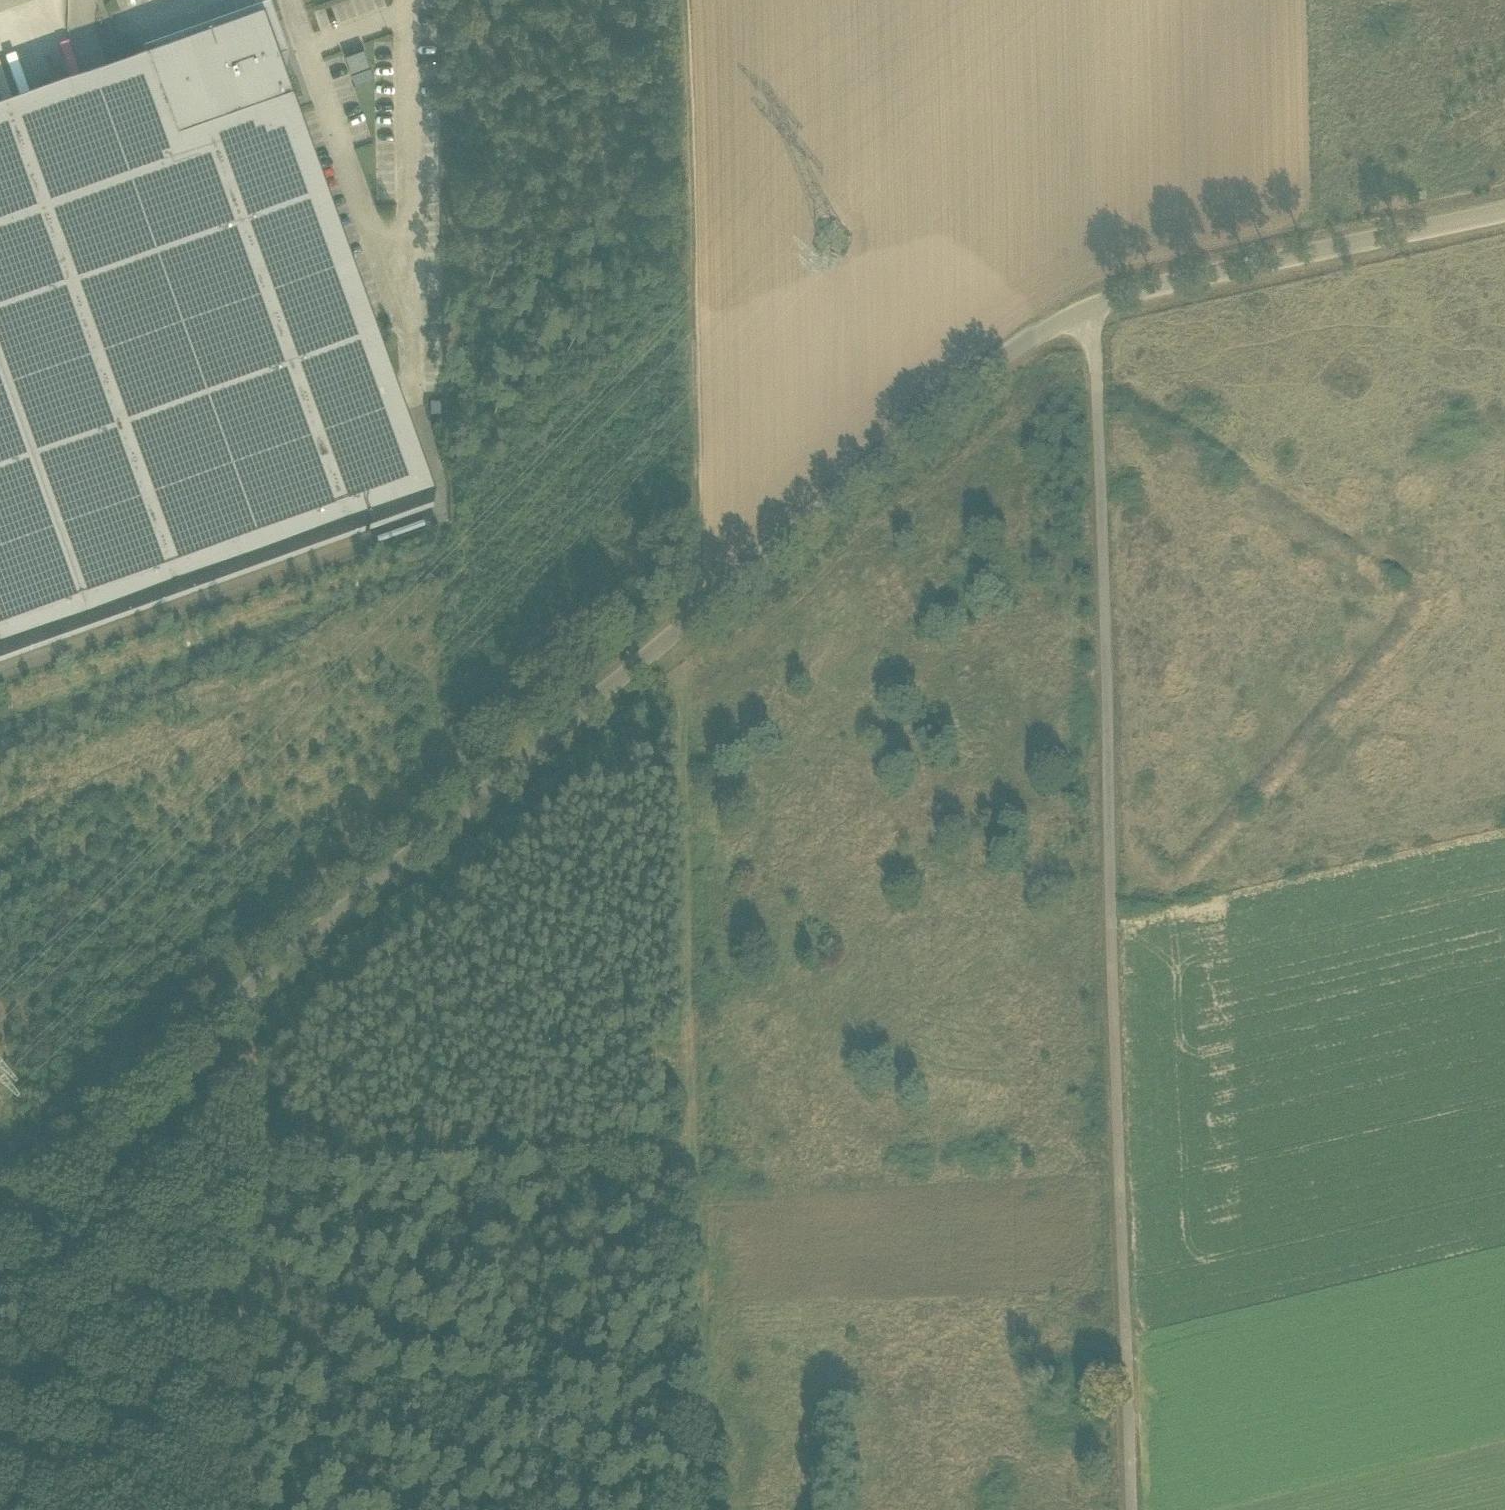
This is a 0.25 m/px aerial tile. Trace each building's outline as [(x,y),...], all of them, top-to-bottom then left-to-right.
[(434,507),(278,71),(287,68),(286,66),(277,69),(263,29),(149,70),(146,61),(143,62),(146,71),(0,123),(0,661),(434,507)] [(356,80),(374,73),(364,46),(346,53),(356,80)]
